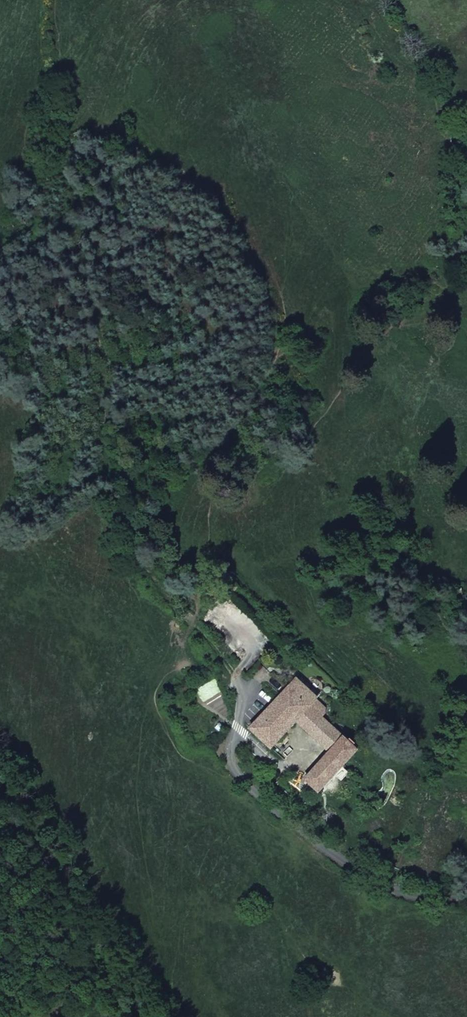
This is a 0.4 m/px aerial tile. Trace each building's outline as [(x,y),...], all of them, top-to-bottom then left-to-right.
[(247,724),(266,741),(290,716),(296,710),(306,721),(315,713),(302,700),(309,692),(291,675),(284,681),(247,724)] [(323,747),(337,732),(315,713),(306,721),(296,710),(290,716),(323,747)] [(300,772),(315,786),(332,769),(352,747),(337,732),(323,747),(300,772)]
